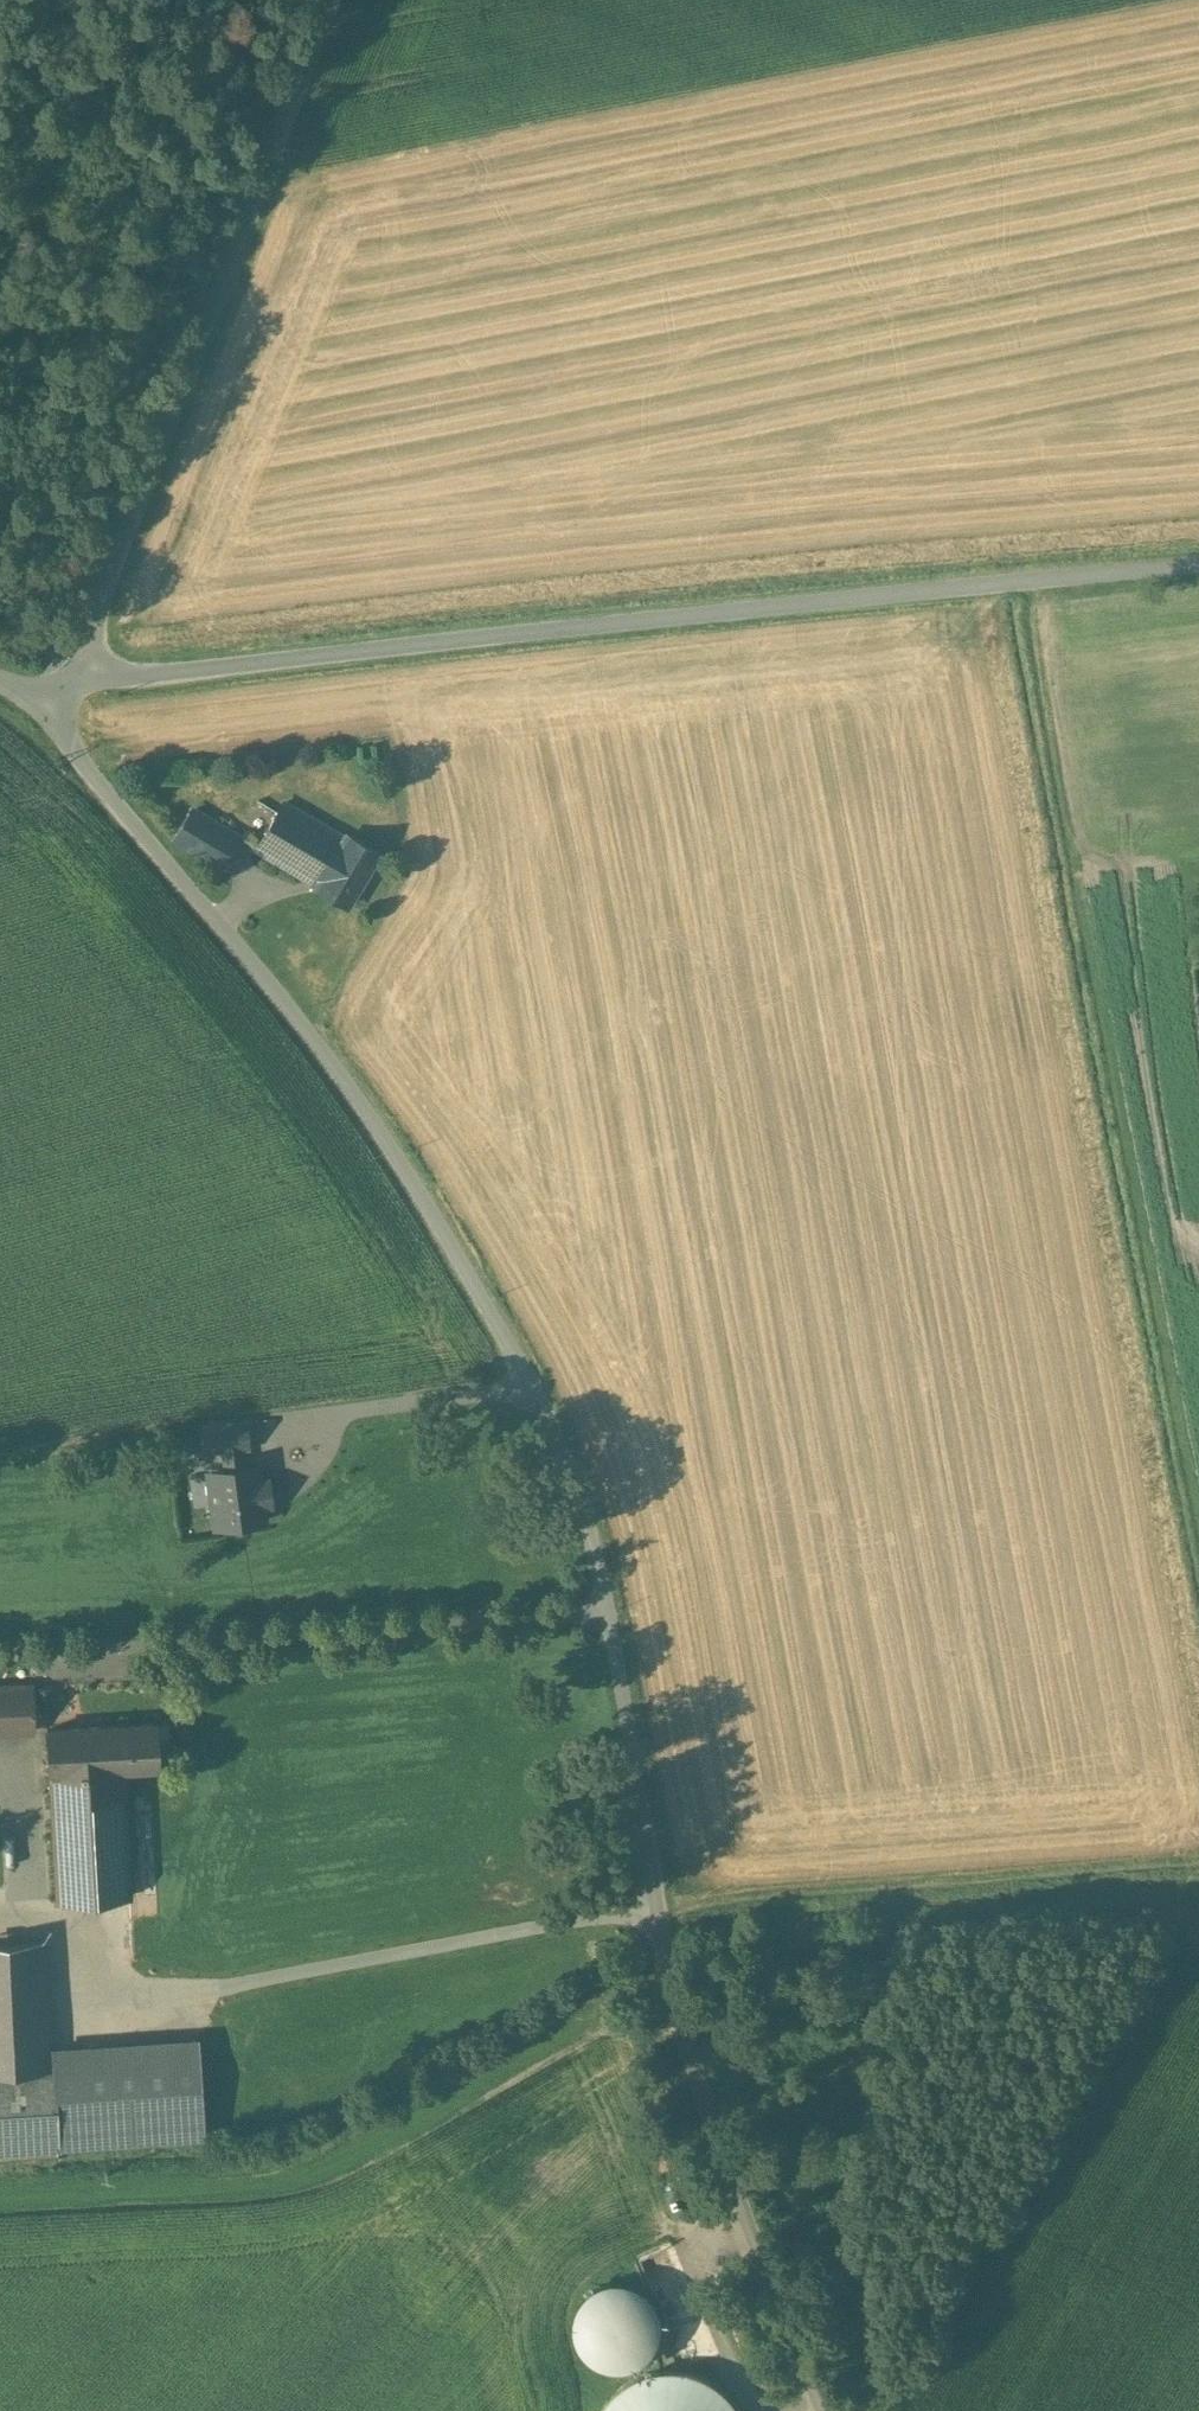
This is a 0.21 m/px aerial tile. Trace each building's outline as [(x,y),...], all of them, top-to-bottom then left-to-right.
[(343,836),(283,801),(255,848),(315,883),(343,836)] [(236,834),(191,808),(181,827),(173,839),(203,856),(217,865),(236,834)] [(377,853),(344,834),(343,836),(315,883),(314,885),(347,904),(377,853)] [(244,1421),(202,1426),(205,1450),(224,1448),(239,1446),(247,1445),(244,1421)] [(253,1465),(241,1467),(239,1446),(224,1448),(226,1469),(210,1471),(208,1471),(213,1505),(213,1506),(213,1508),(223,1506),(225,1522),(225,1524),(228,1524),(228,1523),(256,1520),(263,1519),(263,1516),(261,1502),(264,1502),(261,1481),(258,1481),(256,1467),(256,1465),(253,1465)] [(0,1685),(0,1731),(33,1730),(31,1684),(0,1685)] [(153,1722),(46,1728),(49,1773),(122,1769),(156,1767),(153,1722)] [(122,1769),(49,1773),(57,1899),(127,1894),(122,1769)] [(0,1943),(0,2071),(48,2069),(42,1941),(0,1943)] [(641,1990),(628,1996),(633,2009),(646,2003),(641,1990)] [(196,2042),(53,2051),(54,2071),(60,2147),(202,2136),(196,2042)] [(54,2071),(0,2075),(0,2154),(60,2150),(60,2147),(54,2071)] [(578,2344),(586,2356),(597,2364),(611,2369),(625,2369),(639,2365),(650,2357),(658,2345),(662,2332),(662,2319),(658,2306),(650,2295),(639,2287),(627,2282),(613,2282),(600,2286),(589,2293),(580,2304),(575,2317),(575,2331),(578,2344)] [(736,2407),(725,2393),(712,2382),(696,2375),(679,2371),(661,2371),(642,2376),(625,2385),(610,2399),(602,2410),(738,2410),(736,2407)]
